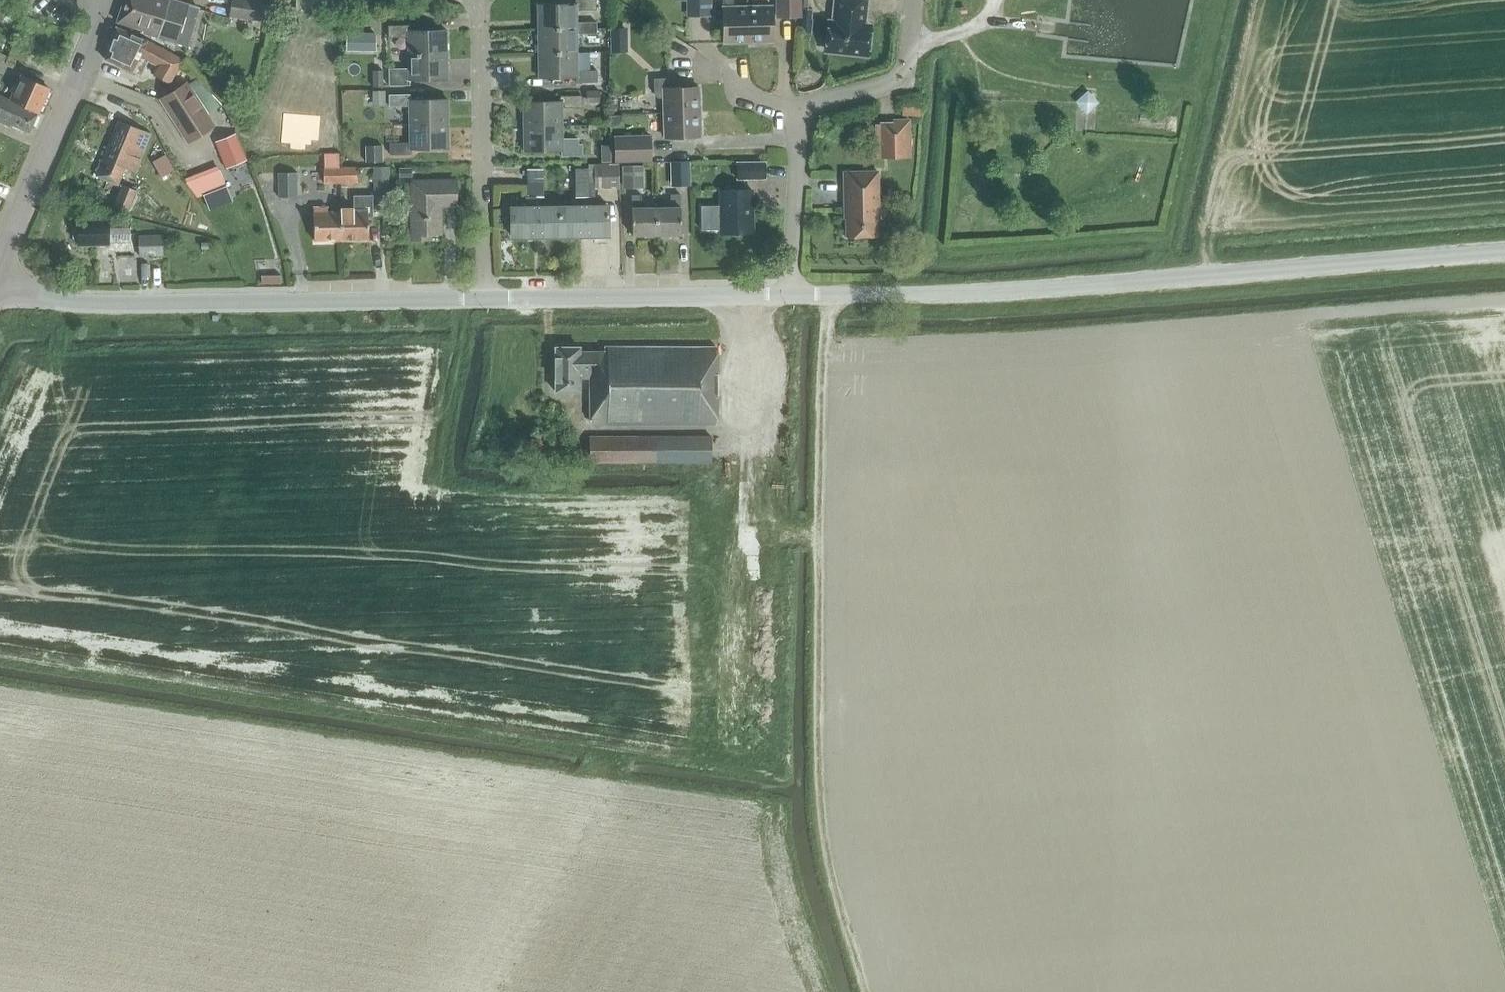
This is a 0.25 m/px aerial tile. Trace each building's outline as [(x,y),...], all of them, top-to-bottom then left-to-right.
[(116,22),(142,30),(142,32),(158,37),(187,46),(198,8),(173,0),(123,0),(116,22)] [(228,16),(271,22),(273,2),(265,1),(266,0),(231,0),(228,16)] [(538,29),(576,29),(576,23),(576,10),(596,10),(596,0),(575,0),(575,4),(537,5),(538,29)] [(707,0),(690,0),(691,16),(707,16),(707,0)] [(747,7),(732,7),(732,0),(722,0),(722,7),(723,43),(748,43),(747,7)] [(801,0),(776,0),(776,17),(801,17),(801,0)] [(869,26),(860,25),(861,15),(863,16),(865,0),(837,0),(834,22),(830,22),(826,51),(866,55),(869,26)] [(772,42),(771,6),(747,7),(748,43),(772,42)] [(813,9),(803,8),(800,33),(811,34),(812,19),(813,9)] [(596,22),(576,23),(576,29),(538,29),(538,53),(576,53),(576,34),(596,34),(596,22)] [(407,37),(408,55),(446,55),(446,30),(409,31),(408,25),(387,26),(387,37),(407,37)] [(165,77),(176,57),(146,41),(115,27),(104,59),(140,76),(147,60),(158,66),(155,72),(165,77)] [(628,52),(627,27),(610,27),(610,53),(628,52)] [(376,34),(346,33),(345,51),(376,51),(376,34)] [(576,53),(538,53),(538,78),(576,77),(576,83),(597,82),(597,71),(577,71),(576,53)] [(388,68),(388,85),(409,85),(409,80),(447,79),(446,55),(408,55),(408,68),(388,68)] [(383,70),(372,70),(372,87),(383,87),(383,70)] [(38,112),(49,89),(30,79),(29,80),(21,76),(10,99),(38,112)] [(188,142),(212,126),(205,115),(219,106),(207,87),(196,78),(186,85),(185,83),(161,99),(188,142)] [(654,94),(657,98),(662,98),(663,113),(699,112),(698,87),(669,88),(668,78),(653,79),(654,94)] [(372,90),(372,106),(385,106),(385,90),(372,90)] [(1098,102),(1087,90),(1074,102),(1085,114),(1098,102)] [(587,104),(599,103),(599,91),(586,91),(587,104)] [(409,106),(409,124),(447,124),(447,99),(410,100),(409,94),(388,95),(389,106),(409,106)] [(10,126),(11,125),(29,133),(38,113),(0,95),(0,122),(10,126)] [(523,102),(523,126),(561,126),(561,108),(581,107),(581,96),(560,96),(560,101),(523,102)] [(242,123),(231,101),(223,105),(234,127),(242,123)] [(920,117),(920,109),(903,108),(902,116),(920,117)] [(700,136),(699,112),(663,113),(664,138),(700,136)] [(881,157),(909,156),(908,120),(892,121),(892,124),(880,124),(881,157)] [(134,172),(150,134),(118,121),(96,176),(117,184),(122,172),(127,174),(129,170),(134,172)] [(447,124),(409,124),(409,143),(389,143),(389,155),(410,154),(410,149),(448,148),(447,124)] [(582,156),(582,144),(562,144),(561,126),(523,126),(523,151),(561,150),(561,156),(582,156)] [(247,160),(235,133),(215,141),(226,168),(247,160)] [(652,160),(651,134),(614,135),(614,161),(652,160)] [(365,163),(383,162),(382,145),(365,146),(365,163)] [(600,146),(600,163),(610,163),(610,146),(600,146)] [(323,168),(338,167),(338,154),(323,154),(323,168)] [(161,178),(173,171),(165,156),(152,163),(161,178)] [(690,188),(690,160),(668,161),(669,188),(690,188)] [(766,179),(766,161),(736,161),(736,180),(766,179)] [(618,163),(594,164),(595,187),(619,186),(618,163)] [(644,188),(644,165),(622,165),(622,188),(644,188)] [(323,183),(340,183),(341,167),(323,168),(323,183)] [(341,167),(340,183),(356,183),(356,167),(341,167)] [(374,195),(388,194),(388,167),(373,167),(374,195)] [(412,178),(412,169),(399,169),(399,178),(412,178)] [(575,169),(575,183),(589,183),(589,169),(575,169)] [(527,170),(527,184),(542,183),(541,170),(527,170)] [(297,197),(297,171),(277,171),(277,197),(297,197)] [(843,172),(844,210),(845,210),(846,236),(877,236),(877,219),(878,219),(877,172),(843,172)] [(439,205),(455,205),(454,181),(411,182),(412,239),(429,239),(429,234),(440,233),(439,205)] [(535,207),(535,197),(542,197),(542,183),(527,184),(528,196),(525,196),(525,207),(511,207),(511,237),(536,237),(535,207)] [(589,183),(575,183),(575,196),(589,196),(589,183)] [(128,212),(136,191),(121,184),(113,206),(128,212)] [(209,211),(232,202),(226,187),(203,196),(209,211)] [(720,234),(752,233),(751,190),(720,190),(720,206),(700,207),(701,231),(720,230),(720,234)] [(656,208),(656,235),(680,234),(680,194),(670,194),(670,207),(656,208)] [(340,212),(340,240),(367,240),(367,218),(373,218),(372,195),(353,195),(353,208),(340,208),(340,212)] [(631,235),(656,235),(656,208),(641,208),(641,195),(631,195),(631,235)] [(583,206),(559,207),(559,236),(583,236),(583,206)] [(583,206),(583,236),(607,236),(607,206),(583,206)] [(314,240),(340,240),(340,212),(327,212),(327,207),(313,207),(314,240)] [(559,207),(535,207),(536,237),(559,236),(559,207)] [(130,242),(130,233),(129,221),(108,222),(108,220),(77,221),(78,226),(72,228),(72,238),(78,240),(78,245),(108,244),(108,242),(130,242)] [(139,256),(163,255),(162,234),(138,236),(139,256)] [(280,277),(270,277),(271,285),(280,285),(280,277)] [(589,423),(716,423),(716,347),(603,347),(603,352),(579,351),(579,347),(555,347),(555,391),(579,391),(579,378),(589,378),(589,423)] [(711,463),(711,435),(589,436),(590,463),(711,463)]
